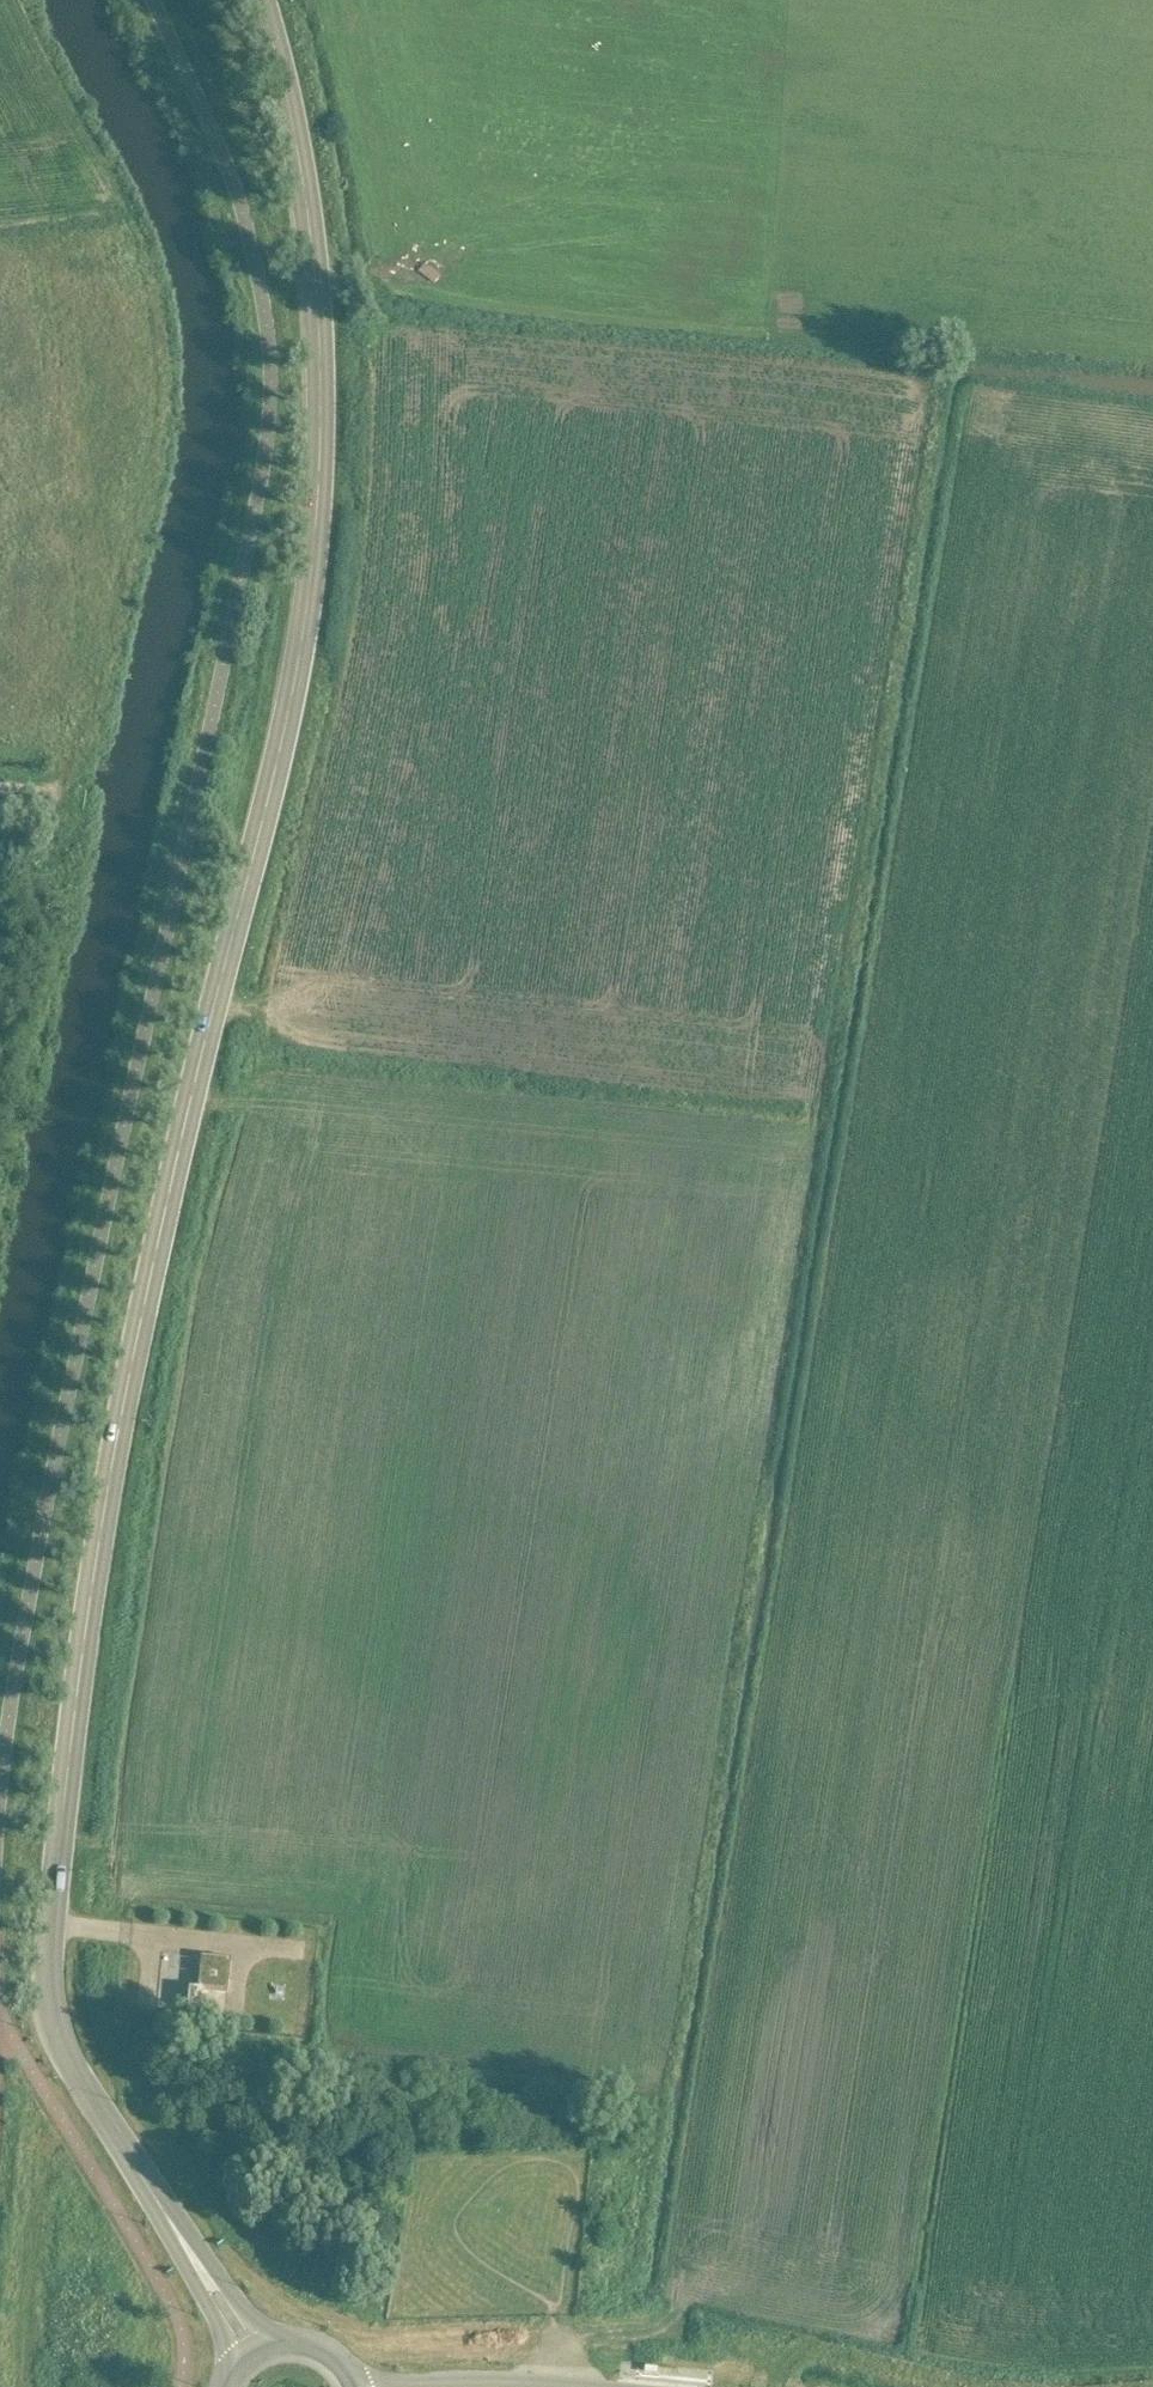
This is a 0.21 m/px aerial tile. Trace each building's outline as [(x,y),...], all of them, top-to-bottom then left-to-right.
[(188,1988),(185,2011),(200,2013),(223,2015),(225,1992),(226,1992),(230,1959),(200,1956),(200,1957),(162,1953),(158,1985),(188,1988)]
